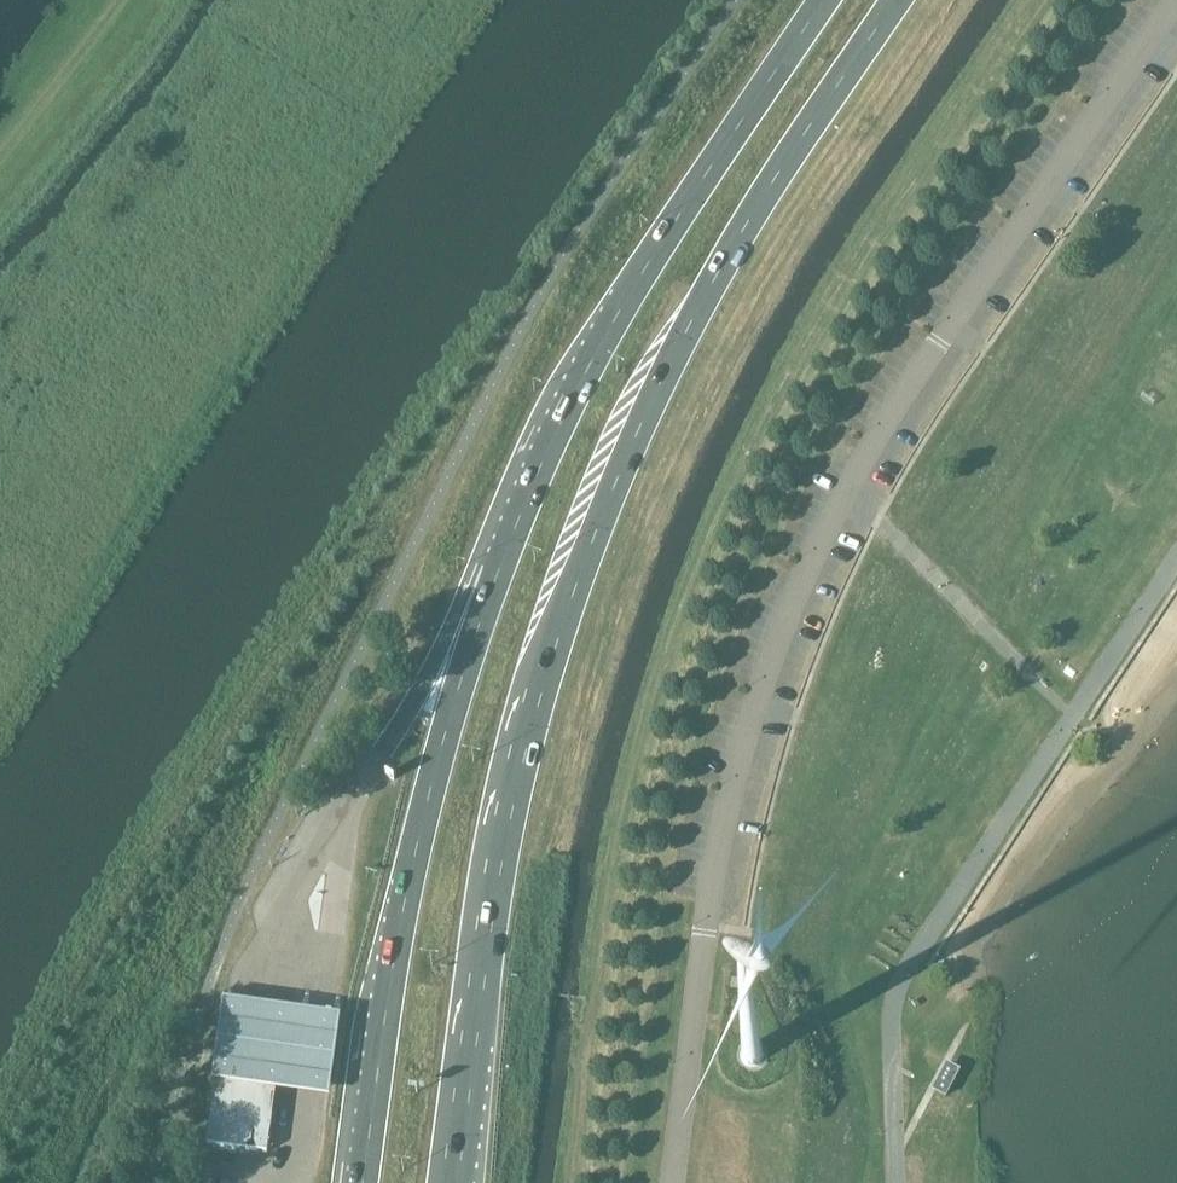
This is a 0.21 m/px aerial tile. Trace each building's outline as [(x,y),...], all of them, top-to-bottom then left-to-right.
[(336,1019),(217,1004),(205,1087),(211,1088),(277,1096),(326,1103),(336,1019)] [(741,1055),(740,1056),(740,1057),(741,1058),(741,1059),(741,1060),(741,1061),(742,1061),(742,1062),(743,1063),(744,1064),(744,1065),(745,1065),(745,1066),(746,1066),(747,1067),(748,1067),(749,1067),(750,1068),(751,1068),(752,1068),(753,1068),(754,1068),(755,1068),(756,1067),(757,1067),(758,1067),(758,1066),(759,1066),(760,1065),(761,1064),(762,1063),(763,1062),(763,1061),(763,1060),(764,1060),(764,1059),(764,1058),(764,1057),(764,1056),(764,1055),(764,1054),(764,1053),(764,1052),(763,1051),(763,1050),(762,1050),(762,1049),(761,1048),(760,1047),(759,1046),(758,1046),(758,1045),(757,1045),(756,1045),(755,1044),(754,1044),(753,1044),(752,1044),(751,1044),(750,1044),(749,1045),(748,1045),(747,1045),(746,1046),(745,1046),(745,1047),(744,1047),(744,1048),(743,1048),(743,1049),(742,1050),(742,1051),(741,1051),(741,1052),(741,1053),(741,1054),(741,1055)] [(950,1062),(938,1085),(952,1092),(963,1069),(950,1062)] [(218,1078),(215,1077),(215,1080),(216,1081),(207,1144),(267,1153),(276,1089),(278,1089),(278,1086),(275,1086),(275,1087),(218,1079),(218,1078)] [(955,1100),(951,1098),(954,1093),(952,1092),(938,1085),(915,1128),(926,1133),(931,1124),(940,1129),(955,1100)]
